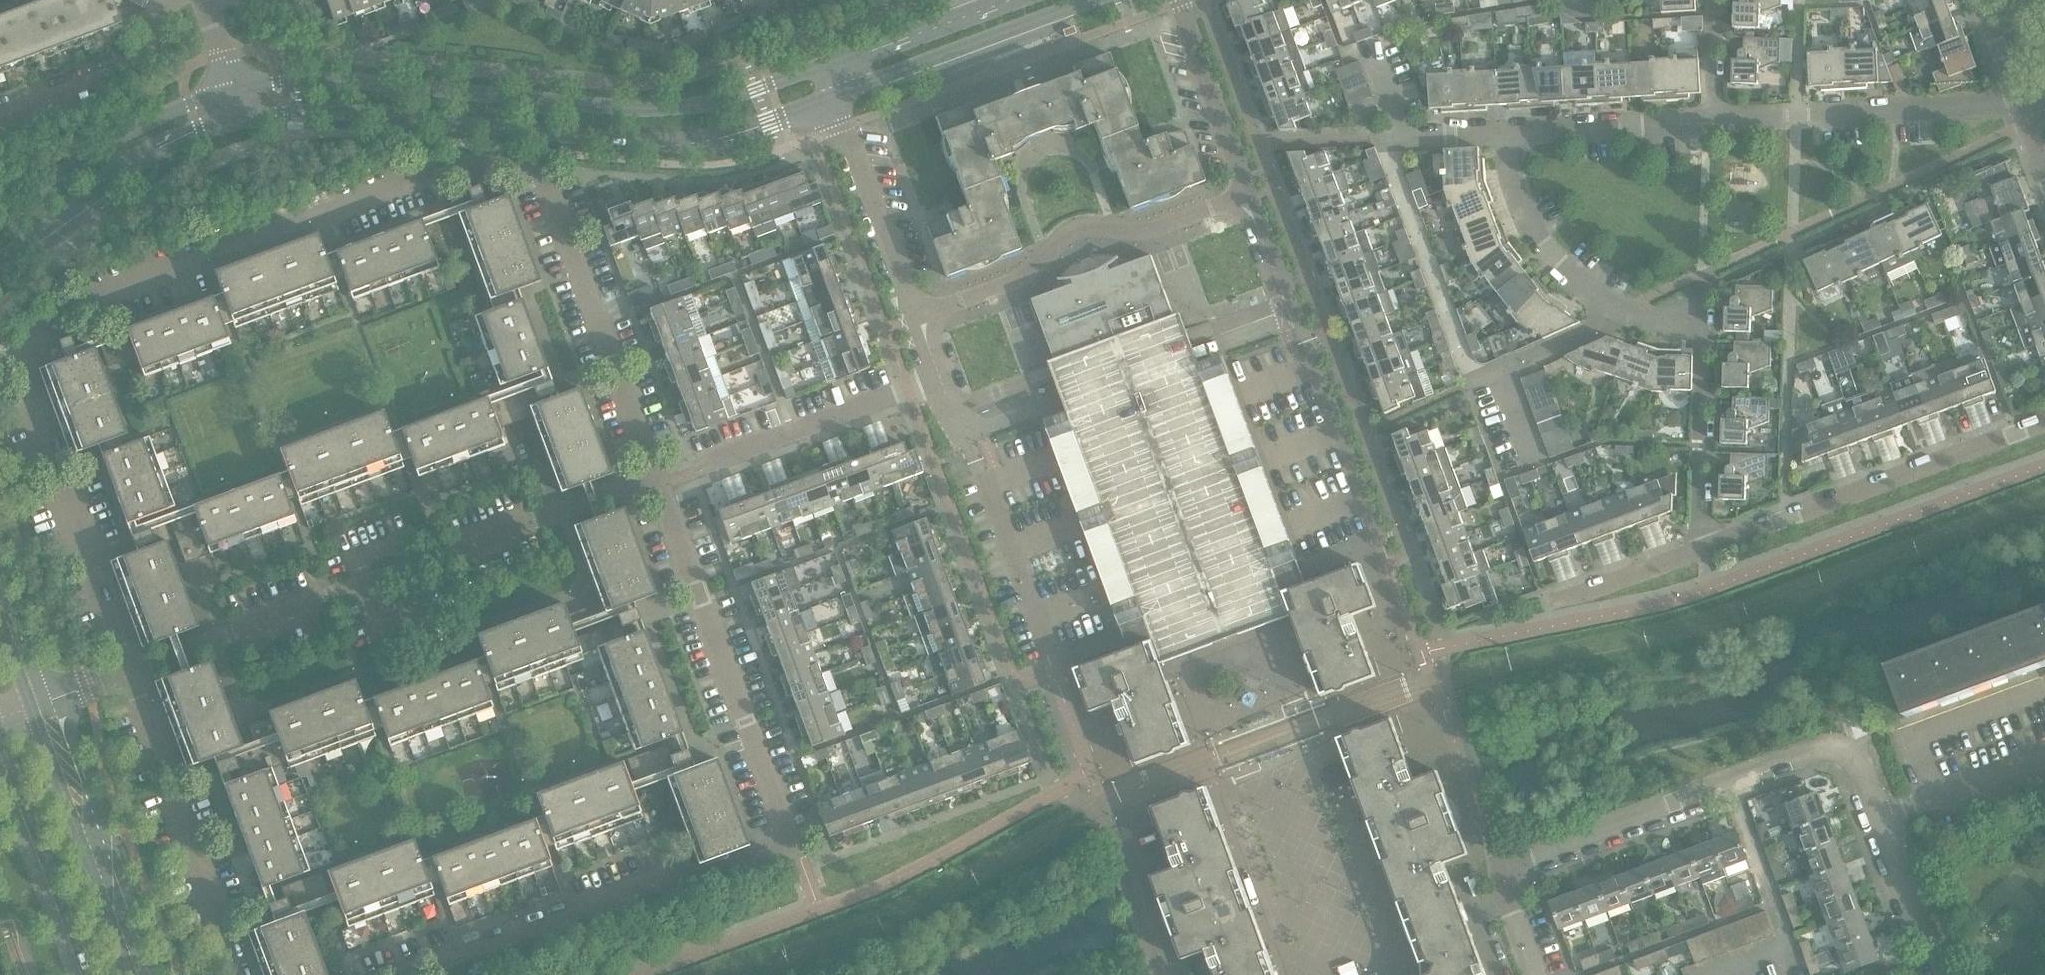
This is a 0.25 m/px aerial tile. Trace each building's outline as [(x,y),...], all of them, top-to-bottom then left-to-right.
[(27,7),(44,54),(123,24),(116,8),(120,6),(123,0),(47,0),(27,7)] [(129,3),(145,10),(150,0),(129,0),(129,3)] [(347,17),(341,0),(319,0),(324,12),(330,10),(334,22),(347,17)] [(347,17),(367,9),(364,0),(341,0),(347,17)] [(367,9),(386,2),(385,0),(364,0),(367,9)] [(490,0),(467,0),(462,2),(465,9),(490,0)] [(537,11),(540,4),(532,0),(511,0),(537,11)] [(602,1),(622,10),(627,0),(603,0),(602,1)] [(622,10),(641,19),(642,16),(650,16),(651,0),(627,0),(622,10)] [(650,16),(658,16),(659,20),(679,13),(674,0),(651,0),(650,16)] [(679,13),(698,5),(696,0),(674,0),(679,13)] [(1264,0),(1243,0),(1243,1),(1224,8),(1229,19),(1234,17),(1237,28),(1270,16),(1270,14),(1264,0)] [(1313,9),(1323,6),(1321,0),(1312,0),(1310,1),(1313,9)] [(1354,6),(1352,0),(1327,0),(1333,14),(1354,6)] [(1482,8),(1491,7),(1490,0),(1481,0),(1482,8)] [(1663,13),(1697,11),(1696,0),(1662,0),(1663,13)] [(1737,4),(1735,4),(1734,28),(1760,29),(1761,14),(1772,10),(1782,10),(1782,0),(1737,0),(1737,4)] [(1913,9),(1936,0),(1909,0),(1913,9)] [(1920,29),(1953,17),(1949,7),(1954,5),(1952,0),(1936,0),(1913,9),(1920,29)] [(1454,3),(1445,4),(1447,14),(1456,12),(1454,3)] [(1447,14),(1445,4),(1437,6),(1438,15),(1447,14)] [(427,24),(457,12),(454,5),(424,16),(427,24)] [(1535,6),(1526,8),(1527,17),(1536,16),(1535,6)] [(27,7),(0,17),(0,70),(44,54),(27,7)] [(560,21),(563,15),(548,8),(545,15),(560,21)] [(753,21),(768,16),(765,8),(750,14),(753,21)] [(1526,8),(1517,9),(1518,19),(1527,17),(1526,8)] [(1849,8),(1840,9),(1841,19),(1850,18),(1849,8)] [(1270,16),(1237,28),(1241,38),(1246,36),(1250,46),(1292,30),(1284,9),(1270,14),(1270,16)] [(1840,9),(1831,9),(1832,19),(1841,19),(1840,9)] [(1874,14),(1877,22),(1886,19),(1883,10),(1874,14)] [(1412,12),(1403,16),(1407,25),(1415,21),(1412,12)] [(1403,16),(1395,19),(1398,28),(1407,25),(1403,16)] [(1468,17),(1459,18),(1461,28),(1470,26),(1468,17)] [(1957,27),(1953,17),(1920,29),(1911,32),(1918,53),(1927,49),(1928,50),(1939,46),(1938,45),(1965,35),(1962,25),(1957,27)] [(1459,18),(1450,19),(1452,29),(1461,28),(1459,18)] [(389,38),(419,26),(416,19),(386,30),(389,38)] [(1662,19),(1653,20),(1654,29),(1663,29),(1662,19)] [(1671,19),(1662,19),(1663,29),(1672,28),(1671,19)] [(1877,22),(1880,31),(1890,27),(1886,19),(1877,22)] [(1604,22),(1595,23),(1596,33),(1605,32),(1604,22)] [(1595,23),(1586,23),(1587,33),(1596,33),(1595,23)] [(1371,28),(1363,31),(1366,40),(1375,37),(1371,28)] [(1335,38),(1332,29),(1322,33),(1325,41),(1335,38)] [(1292,30),(1250,46),(1254,56),(1249,58),(1252,68),(1299,51),(1292,30)] [(1363,31),(1354,34),(1358,43),(1366,40),(1363,31)] [(378,33),(363,39),(365,46),(381,41),(378,33)] [(607,43),(623,46),(625,38),(608,35),(607,43)] [(1977,68),(1965,35),(1938,45),(1939,46),(1943,59),(1942,60),(1944,64),(1945,63),(1947,69),(1934,73),(1942,93),(1964,85),(1963,84),(1984,83),(1983,82),(1976,82),(1972,70),(1977,68)] [(1325,41),(1328,50),(1338,46),(1335,38),(1325,41)] [(1740,51),(1739,54),(1736,54),(1735,61),(1733,60),(1733,84),(1759,85),(1759,70),(1771,66),(1780,66),(1781,39),(1744,38),(1744,50),(1740,51)] [(1884,56),(1883,54),(1878,55),(1877,49),(1856,51),(1856,46),(1852,46),(1852,48),(1843,49),(1845,91),(1868,89),(1867,84),(1893,83),(1888,68),(1887,65),(1884,56)] [(1823,92),(1845,91),(1843,49),(1834,49),(1833,47),(1829,48),(1829,52),(1808,53),(1810,87),(1822,87),(1823,92)] [(1675,59),(1665,59),(1667,101),(1690,100),(1690,95),(1701,94),(1700,60),(1699,60),(1698,48),(1677,49),(1678,56),(1674,57),(1675,59)] [(1299,51),(1252,68),(1256,78),(1261,76),(1265,87),(1304,72),(1307,71),(1299,51)] [(1884,56),(1887,65),(1896,61),(1893,52),(1884,56)] [(1117,173),(1130,209),(1149,202),(1147,197),(1164,191),(1168,200),(1170,200),(1173,198),(1176,197),(1178,195),(1181,193),(1183,192),(1185,189),(1204,182),(1186,132),(1180,132),(1164,134),(1142,142),(1129,109),(1124,111),(1111,75),(1116,73),(1109,54),(1073,67),(1075,74),(1026,92),(1008,99),(974,111),(972,105),(936,118),(943,137),(948,135),(961,171),(956,173),(969,206),(946,215),(937,220),(936,221),(933,223),(931,224),(928,227),(947,277),(966,270),(971,271),(974,270),(976,270),(979,270),(982,269),(987,267),(983,258),(1000,252),(1002,257),(1021,250),(1007,214),(1002,216),(996,199),(1005,196),(993,162),(1012,155),(1021,149),(1023,148),(1025,146),(1027,144),(1029,142),(1044,136),(1054,133),(1059,133),(1064,133),(1075,131),(1094,124),(1106,158),(1116,155),(1122,171),(1117,173)] [(1652,62),(1631,64),(1634,98),(1644,97),(1645,103),(1667,101),(1665,59),(1656,60),(1656,58),(1651,58),(1652,62)] [(1607,63),(1598,63),(1600,105),(1623,104),(1622,98),(1634,98),(1631,64),(1611,65),(1611,60),(1607,60),(1607,63)] [(1336,70),(1341,82),(1365,73),(1361,61),(1336,70)] [(1585,66),(1564,67),(1566,102),(1577,101),(1578,106),(1600,105),(1598,63),(1589,64),(1589,61),(1584,62),(1585,66)] [(1539,66),(1530,67),(1533,109),(1555,108),(1555,102),(1566,102),(1564,67),(1544,68),(1544,64),(1539,64),(1539,66)] [(1888,68),(1893,83),(1897,93),(1908,89),(1899,64),(1888,68)] [(1517,70),(1497,71),(1499,105),(1510,105),(1510,110),(1533,109),(1530,67),(1522,67),(1521,65),(1517,65),(1517,70)] [(1472,70),(1463,71),(1465,113),(1488,111),(1488,106),(1499,105),(1497,71),(1477,72),(1477,68),(1472,68),(1472,70)] [(1465,113),(1463,71),(1454,71),(1454,69),(1450,69),(1450,74),(1429,75),(1431,109),(1443,109),(1443,114),(1465,113)] [(1304,72),(1265,87),(1269,97),(1263,99),(1267,109),(1305,95),(1312,92),(1304,72)] [(1341,82),(1345,93),(1369,84),(1365,73),(1341,82)] [(1345,93),(1349,104),(1373,95),(1369,84),(1345,93)] [(1313,116),(1305,95),(1267,109),(1271,119),(1276,117),(1281,131),(1299,130),(1296,122),(1313,116)] [(1349,104),(1353,116),(1377,107),(1373,95),(1349,104)] [(1382,118),(1377,107),(1353,116),(1357,127),(1382,118)] [(1367,151),(1370,160),(1379,156),(1376,148),(1367,151)] [(1479,148),(1445,150),(1447,171),(1442,171),(1442,176),(1444,176),(1445,190),(1487,181),(1486,160),(1480,160),(1479,148)] [(1293,177),(1296,187),(1334,173),(1326,152),(1309,158),(1307,153),(1290,154),(1298,175),(1293,177)] [(1370,160),(1373,168),(1382,165),(1379,156),(1370,160)] [(1992,223),(1992,224),(2030,210),(2018,177),(2012,179),(2007,163),(2012,161),(2012,160),(1993,168),(1992,166),(1971,174),(1981,201),(1994,196),(1996,202),(1995,202),(1996,206),(1998,206),(2002,219),(1992,223)] [(792,177),(782,181),(794,214),(824,202),(817,183),(808,186),(801,168),(790,172),(792,177)] [(1309,205),(1342,193),(1351,190),(1343,170),(1334,173),(1296,187),(1300,197),(1305,195),(1309,205)] [(782,181),(761,189),(773,221),(794,214),(782,181)] [(1461,226),(1493,214),(1489,204),(1495,202),(1487,181),(1445,190),(1451,204),(1449,205),(1450,209),(1454,207),(1461,226)] [(541,282),(509,195),(488,203),(481,186),(469,190),(475,208),(458,214),(491,301),(541,282)] [(777,230),(773,221),(761,189),(751,192),(749,187),(739,191),(753,228),(757,238),(777,230)] [(1394,197),(1391,188),(1382,192),(1385,200),(1394,197)] [(1413,192),(1416,201),(1426,197),(1422,189),(1413,192)] [(727,190),(717,194),(731,231),(750,224),(752,229),(753,228),(739,191),(729,195),(727,190)] [(731,231),(717,194),(707,198),(705,193),(695,196),(709,233),(728,226),(730,231),(731,231)] [(1308,218),(1311,227),(1349,214),(1342,193),(1309,205),(1313,216),(1308,218)] [(683,195),(673,199),(686,236),(706,229),(707,234),(709,233),(695,196),(684,200),(683,195)] [(686,236),(673,199),(662,202),(660,197),(650,201),(664,238),(683,231),(685,236),(686,236)] [(1385,200),(1388,209),(1397,205),(1394,197),(1385,200)] [(1416,201),(1420,209),(1429,206),(1426,197),(1416,201)] [(638,200),(628,203),(642,241),(646,250),(666,243),(664,238),(650,201),(640,205),(638,200)] [(641,241),(642,241),(628,203),(618,207),(616,202),(606,206),(612,224),(603,228),(611,247),(639,236),(641,241)] [(1915,204),(1895,214),(1912,252),(1921,248),(1922,250),(1926,248),(1924,244),(1943,236),(1928,204),(1917,209),(1915,204)] [(2030,210),(1992,224),(2000,244),(2038,230),(2034,220),(2029,222),(2025,213),(2030,211),(2030,210)] [(1320,236),(1324,246),(1357,234),(1349,214),(1311,227),(1315,237),(1320,236)] [(1473,264),(1510,243),(1502,223),(1497,225),(1493,214),(1461,226),(1469,246),(1464,247),(1466,251),(1468,251),(1473,264)] [(1877,228),(1867,233),(1881,264),(1883,263),(1888,274),(1916,261),(1912,252),(1895,214),(1874,223),(1877,228)] [(336,252),(354,300),(440,268),(437,260),(465,249),(453,216),(425,227),(422,220),(336,252)] [(836,234),(832,225),(817,231),(820,240),(836,234)] [(1409,238),(1406,229),(1397,232),(1400,241),(1409,238)] [(1366,230),(1357,234),(1324,246),(1328,256),(1323,258),(1326,268),(1374,251),(1366,230)] [(1998,268),(2007,264),(2040,252),(2036,242),(2041,240),(2038,230),(2000,244),(1990,247),(1998,268)] [(1855,232),(1834,242),(1852,280),(1860,276),(1861,278),(1865,276),(1863,272),(1881,264),(1867,233),(1857,237),(1855,232)] [(215,272),(236,329),(340,290),(319,234),(215,272)] [(793,250),(806,246),(802,236),(790,241),(793,250)] [(1400,241),(1403,249),(1412,246),(1409,238),(1400,241)] [(1852,280),(1834,242),(1814,251),(1816,256),(1806,261),(1819,292),(1838,284),(1840,288),(1844,286),(1843,284),(1852,280)] [(1498,294),(1526,272),(1519,264),(1524,260),(1510,243),(1473,264),(1463,270),(1473,283),(1480,278),(1483,281),(1486,278),(1498,294)] [(782,261),(789,282),(837,265),(833,255),(828,257),(824,245),(782,261)] [(1961,249),(1964,257),(1973,254),(1970,246),(1961,249)] [(774,247),(761,251),(765,261),(777,256),(774,247)] [(753,265),(765,261),(761,251),(749,256),(753,265)] [(1381,271),(1374,251),(1326,268),(1330,278),(1335,277),(1339,287),(1380,272),(1381,271)] [(2007,264),(2015,285),(2044,273),(2044,262),(2044,263),(2040,252),(2007,264)] [(1964,257),(1967,266),(1977,262),(1973,254),(1964,257)] [(1195,351),(1193,345),(1189,336),(1181,314),(1175,316),(1153,256),(1111,272),(1110,267),(1113,264),(1117,261),(1120,258),(1119,257),(1115,260),(1111,263),(1107,266),(1103,268),(1099,271),(1094,273),(1089,274),(1085,276),(1080,277),(1075,278),(1070,279),(1065,279),(1060,279),(1060,281),(1065,281),(1069,280),(1074,280),(1076,285),(1034,300),(1056,360),(1050,363),(1054,372),(1063,399),(1069,413),(1046,421),(1125,634),(1131,650),(1076,670),(1092,713),(1116,704),(1138,764),(1166,754),(1167,755),(1169,755),(1170,755),(1171,755),(1173,755),(1174,754),(1175,753),(1176,752),(1177,751),(1177,750),(1189,746),(1191,745),(1162,664),(1166,662),(1282,619),(1293,615),(1323,696),(1326,695),(1336,691),(1338,692),(1339,692),(1341,692),(1342,692),(1344,691),(1345,690),(1346,689),(1347,688),(1348,687),(1376,676),(1354,616),(1377,607),(1361,564),(1307,585),(1303,574),(1222,356),(1200,364),(1195,351)] [(733,262),(721,267),(724,276),(737,271),(733,262)] [(1441,266),(1444,275),(1453,272),(1450,263),(1441,266)] [(840,274),(837,265),(789,282),(797,302),(839,287),(835,276),(840,274)] [(709,271),(712,280),(724,276),(721,267),(709,271)] [(1424,278),(1421,270),(1412,273),(1415,282),(1424,278)] [(1380,272),(1339,287),(1343,297),(1338,299),(1342,309),(1388,292),(1380,272)] [(1444,275),(1447,283),(1456,280),(1453,272),(1444,275)] [(1520,326),(1551,295),(1537,278),(1533,281),(1526,272),(1498,294),(1511,310),(1507,312),(1510,316),(1511,315),(1520,326)] [(2022,305),(2044,296),(2044,273),(2015,285),(2022,305)] [(693,277),(680,282),(684,291),(696,286),(693,277)] [(1415,282),(1418,290),(1427,287),(1424,278),(1415,282)] [(745,285),(749,297),(758,293),(754,281),(745,285)] [(668,286),(672,295),(684,291),(680,282),(668,286)] [(1733,299),(1732,302),(1728,302),(1728,308),(1726,308),(1726,332),(1752,333),(1752,318),(1763,314),(1773,314),(1774,287),(1737,286),(1737,298),(1733,299)] [(839,287),(797,302),(804,323),(852,305),(848,295),(843,297),(839,287)] [(641,307),(651,303),(651,302),(650,302),(645,288),(636,292),(641,307)] [(731,304),(740,300),(735,288),(726,291),(731,304)] [(1967,293),(1970,301),(1979,298),(1976,289),(1967,293)] [(1354,327),(1387,315),(1396,312),(1389,292),(1388,292),(1342,309),(1345,319),(1350,317),(1354,327)] [(763,306),(758,293),(749,297),(754,309),(763,306)] [(649,323),(652,333),(700,315),(692,294),(650,310),(654,321),(649,323)] [(1568,307),(1551,295),(1520,326),(1533,334),(1532,336),(1536,339),(1538,335),(1544,338),(1544,339),(1581,323),(1581,322),(1580,322),(1565,312),(1568,307)] [(1937,307),(1946,304),(1942,295),(1934,298),(1937,307)] [(2044,319),(2044,296),(2022,305),(2011,309),(2018,329),(2044,319)] [(138,356),(140,362),(145,377),(232,345),(214,297),(128,329),(130,336),(103,346),(110,367),(138,356)] [(1934,298),(1925,301),(1929,310),(1937,307),(1934,298)] [(1970,301),(1973,309),(1982,306),(1979,298),(1970,301)] [(523,299),(488,312),(475,317),(501,386),(549,369),(523,299)] [(744,313),(740,300),(731,304),(735,316),(744,313)] [(1964,303),(1941,312),(1944,321),(1968,312),(1964,303)] [(855,315),(852,305),(804,323),(812,343),(854,327),(850,317),(855,315)] [(1439,319),(1436,311),(1427,314),(1430,322),(1439,319)] [(1941,312),(1932,315),(1936,324),(1944,321),(1941,312)] [(661,341),(665,351),(707,336),(700,315),(652,333),(656,343),(661,341)] [(1353,340),(1357,350),(1394,336),(1387,315),(1354,327),(1358,338),(1353,340)] [(1874,331),(1882,327),(1879,318),(1870,321),(1874,331)] [(1430,322),(1433,331),(1442,327),(1439,319),(1430,322)] [(2044,342),(2044,319),(2018,329),(2026,349),(2037,345),(2044,342)] [(1870,321),(1862,325),(1865,334),(1874,331),(1870,321)] [(760,325),(764,337),(773,334),(769,322),(760,325)] [(1904,326),(1895,329),(1899,338),(1907,335),(1904,326)] [(854,327),(812,343),(819,363),(867,346),(863,336),(858,338),(854,327)] [(746,344),(755,341),(750,329),(741,332),(746,344)] [(1895,329),(1887,332),(1890,341),(1899,338),(1895,329)] [(1994,338),(1991,330),(1982,333),(1985,342),(1994,338)] [(1365,358),(1369,368),(1411,352),(1404,332),(1394,336),(1357,350),(1360,360),(1365,358)] [(1467,336),(1470,345),(1479,341),(1476,333),(1467,336)] [(778,346),(773,334),(764,337),(769,350),(778,346)] [(128,434),(96,348),(79,354),(73,336),(60,341),(67,359),(40,369),(72,455),(99,445),(128,434)] [(664,363),(667,373),(715,356),(707,336),(665,351),(669,362),(664,363)] [(1616,377),(1627,344),(1609,338),(1609,337),(1566,357),(1567,358),(1578,366),(1592,371),(1592,373),(1596,375),(1597,370),(1616,377)] [(1985,342),(1988,350),(1997,347),(1994,338),(1985,342)] [(760,353),(755,341),(746,344),(750,357),(760,353)] [(1470,345),(1473,353),(1482,350),(1479,341),(1470,345)] [(1732,355),(1730,358),(1727,358),(1727,364),(1725,364),(1724,388),(1750,389),(1750,374),(1761,370),(1771,370),(1772,343),(1735,342),(1735,354),(1732,355)] [(1859,342),(1851,345),(1854,354),(1862,351),(1859,342)] [(1627,344),(1616,377),(1635,383),(1634,388),(1638,389),(1639,387),(1653,392),(1660,350),(1640,343),(1638,348),(1627,344)] [(1851,345),(1842,349),(1845,358),(1854,354),(1851,345)] [(870,356),(867,346),(819,363),(827,384),(869,369),(865,358),(870,356)] [(1958,357),(1962,368),(1976,406),(1985,402),(1984,397),(1997,392),(1981,348),(1958,357)] [(1660,350),(1653,392),(1667,393),(1667,395),(1672,395),(1672,390),(1693,391),(1694,357),(1682,356),(1682,351),(1660,350)] [(1442,354),(1445,363),(1454,359),(1451,351),(1442,354)] [(1368,380),(1371,390),(1419,373),(1411,352),(1369,368),(1373,378),(1368,380)] [(676,381),(680,392),(722,376),(715,356),(667,373),(671,383),(676,381)] [(1445,363),(1448,371),(1457,368),(1454,359),(1445,363)] [(1809,371),(1817,368),(1814,359),(1806,362),(1809,371)] [(775,366),(779,378),(788,374),(784,362),(775,366)] [(1806,362),(1797,365),(1800,374),(1809,371),(1806,362)] [(1913,375),(1917,385),(1931,423),(1940,419),(1939,414),(1951,409),(1939,377),(1935,365),(1912,374),(1913,375)] [(1962,368),(1939,377),(1951,409),(1964,405),(1966,410),(1976,406),(1962,368)] [(761,385),(770,382),(765,369),(756,373),(761,385)] [(1521,379),(1526,391),(1550,382),(1546,370),(1521,379)] [(2009,379),(2006,370),(1997,373),(2000,382),(2009,379)] [(1428,398),(1419,373),(1371,390),(1375,400),(1380,398),(1386,415),(1401,408),(1400,404),(1413,399),(1415,403),(1428,398)] [(793,387),(788,374),(779,378),(784,390),(793,387)] [(1931,423),(1917,385),(1913,375),(1891,384),(1894,393),(1906,426),(1919,421),(1921,426),(1931,423)] [(679,404),(682,414),(730,396),(722,376),(680,392),(684,402),(679,404)] [(2000,382),(2003,390),(2012,387),(2009,379),(2000,382)] [(420,477),(506,445),(500,429),(533,416),(562,493),(613,474),(580,388),(559,396),(553,381),(491,404),(488,397),(402,430),(420,477)] [(774,394),(770,382),(761,385),(765,397),(774,394)] [(1530,402),(1554,393),(1550,382),(1526,391),(1530,402)] [(1876,443),(1886,439),(1872,402),(1868,392),(1846,401),(1861,443),(1874,438),(1876,443)] [(1530,402),(1534,413),(1558,404),(1554,393),(1530,402)] [(1894,393),(1872,402),(1886,439),(1895,436),(1894,431),(1906,426),(1894,393)] [(695,433),(738,417),(730,396),(682,414),(686,424),(691,422),(695,433)] [(1730,411),(1729,414),(1725,414),(1725,420),(1723,420),(1722,444),(1748,445),(1749,430),(1760,426),(1770,426),(1770,399),(1734,398),(1733,410),(1730,411)] [(1822,407),(1827,418),(1841,456),(1850,452),(1849,447),(1861,443),(1846,401),(1845,399),(1822,407)] [(1534,413),(1538,424),(1563,415),(1558,404),(1534,413)] [(281,449),(289,471),(302,506),(405,468),(384,411),(281,449)] [(1538,424),(1542,436),(1567,427),(1563,415),(1538,424)] [(1831,460),(1841,456),(1827,418),(1794,430),(1793,455),(1804,451),(1804,464),(1805,464),(1805,463),(1829,455),(1831,460)] [(1482,435),(1479,427),(1470,430),(1473,439),(1482,435)] [(1542,436),(1547,447),(1571,438),(1567,427),(1542,436)] [(1396,456),(1400,466),(1437,452),(1429,431),(1412,437),(1409,429),(1394,436),(1401,454),(1396,456)] [(1589,434),(1592,443),(1601,440),(1598,431),(1589,434)] [(1645,432),(1636,431),(1636,441),(1645,441),(1645,432)] [(1654,432),(1645,432),(1645,441),(1654,442),(1654,432)] [(99,445),(102,455),(131,444),(128,434),(99,445)] [(1473,439),(1476,447),(1485,444),(1482,435),(1473,439)] [(128,524),(176,507),(150,437),(131,444),(102,455),(128,524)] [(1575,449),(1571,438),(1547,447),(1551,458),(1575,449)] [(890,442),(880,446),(894,483),(924,472),(915,449),(907,452),(903,443),(892,447),(890,442)] [(862,458),(874,491),(894,483),(880,446),(870,449),(872,454),(862,458)] [(1626,447),(1617,446),(1616,456),(1625,456),(1626,447)] [(1635,447),(1626,447),(1625,456),(1634,457),(1635,447)] [(1437,452),(1400,466),(1403,476),(1408,474),(1412,484),(1454,469),(1447,448),(1437,452)] [(1577,466),(1586,462),(1582,453),(1574,456),(1577,466)] [(1721,476),(1721,500),(1747,501),(1747,486),(1758,482),(1768,482),(1769,455),(1732,454),(1732,466),(1728,467),(1727,470),(1723,470),(1723,476),(1721,476)] [(1569,469),(1577,466),(1574,456),(1565,459),(1569,469)] [(840,461),(853,498),(874,491),(862,458),(851,462),(850,457),(840,461)] [(819,468),(833,506),(853,498),(840,461),(819,468)] [(1497,476),(1494,467),(1485,471),(1488,479),(1497,476)] [(799,476),(813,513),(833,506),(819,468),(799,476)] [(1462,489),(1454,469),(1412,484),(1416,495),(1411,497),(1415,507),(1462,489)] [(1537,470),(1529,473),(1532,482),(1541,479),(1537,470)] [(297,508),(302,506),(289,471),(284,472),(279,474),(292,510),(297,508)] [(1524,485),(1532,482),(1529,473),(1520,476),(1524,485)] [(1658,480),(1637,488),(1641,498),(1645,510),(1649,521),(1651,526),(1661,523),(1659,518),(1673,513),(1674,496),(1677,496),(1678,473),(1658,480)] [(186,563),(211,554),(297,522),(292,510),(279,474),(193,507),(196,513),(171,522),(186,563)] [(779,483),(792,521),(813,513),(799,476),(779,483)] [(1488,479),(1491,488),(1500,484),(1497,476),(1488,479)] [(760,496),(772,528),(792,521),(779,483),(769,487),(771,492),(760,496)] [(1641,498),(1637,488),(1627,492),(1615,497),(1623,519),(1627,530),(1639,525),(1641,530),(1651,526),(1649,521),(1645,510),(1641,498)] [(1423,515),(1427,525),(1460,513),(1469,509),(1462,489),(1415,507),(1418,516),(1423,515)] [(738,498),(752,536),(772,528),(760,496),(750,499),(748,494),(738,498)] [(1614,534),(1627,530),(1623,519),(1615,497),(1601,502),(1592,505),(1595,514),(1600,527),(1604,538),(1606,543),(1616,539),(1614,534)] [(752,536),(738,498),(728,502),(730,507),(719,511),(731,544),(752,536)] [(1596,547),(1606,543),(1604,538),(1600,527),(1595,514),(1592,505),(1582,509),(1570,513),(1578,535),(1582,546),(1594,542),(1596,547)] [(912,507),(903,510),(907,519),(915,516),(912,507)] [(657,594),(624,508),(574,527),(606,613),(657,594)] [(1512,516),(1509,508),(1500,511),(1503,520),(1512,516)] [(903,510),(895,513),(898,522),(907,519),(903,510)] [(1426,537),(1429,547),(1467,533),(1460,513),(1427,525),(1431,535),(1426,537)] [(1578,535),(1570,513),(1565,515),(1547,522),(1550,530),(1555,543),(1559,554),(1561,559),(1571,556),(1569,551),(1582,546),(1578,535)] [(1503,520),(1506,528),(1515,525),(1512,516),(1503,520)] [(111,562),(143,648),(199,627),(168,542),(172,540),(163,518),(148,523),(150,530),(132,536),(138,552),(111,562)] [(900,552),(938,538),(934,528),(929,530),(925,519),(893,531),(900,552)] [(871,522),(863,525),(866,534),(875,531),(871,522)] [(1551,563),(1561,559),(1559,554),(1555,543),(1550,530),(1547,522),(1537,525),(1524,530),(1532,552),(1536,563),(1549,558),(1551,563)] [(863,525),(854,528),(858,537),(866,534),(863,525)] [(1438,555),(1442,565),(1475,553),(1467,533),(1429,547),(1433,557),(1438,555)] [(822,540),(826,549),(834,546),(831,537),(822,540)] [(908,572),(941,560),(937,550),(942,548),(938,538),(900,552),(889,556),(897,576),(908,572)] [(811,544),(802,547),(805,556),(814,553),(811,544)] [(802,547),(794,551),(797,560),(805,556),(802,547)] [(1527,557),(1524,548),(1515,552),(1518,560),(1527,557)] [(1441,577),(1445,588),(1492,570),(1484,550),(1475,553),(1442,565),(1446,576),(1441,577)] [(1518,560),(1521,569),(1530,565),(1527,557),(1518,560)] [(770,559),(762,562),(765,571),(773,568),(770,559)] [(855,559),(846,563),(849,571),(858,568),(855,559)] [(915,593),(953,579),(949,569),(944,570),(941,560),(908,572),(915,593)] [(762,562),(753,566),(757,574),(765,571),(762,562)] [(840,565),(831,568),(834,576),(843,573),(840,565)] [(803,588),(795,567),(751,583),(755,594),(750,596),(754,606),(792,592),(803,588)] [(858,568),(849,571),(852,580),(861,576),(858,568)] [(1492,571),(1492,570),(1445,588),(1448,598),(1443,600),(1447,611),(1466,604),(1468,609),(1483,603),(1486,609),(1501,603),(1489,572),(1492,571)] [(843,573),(834,576),(837,585),(846,581),(843,573)] [(915,616),(956,601),(952,590),(957,588),(953,579),(915,593),(904,597),(912,617),(915,616)] [(763,614),(766,625),(799,612),(792,592),(754,606),(758,616),(763,614)] [(870,600),(861,603),(864,612),(873,608),(870,600)] [(922,636),(968,619),(964,609),(959,611),(956,601),(915,616),(922,636)] [(477,635),(499,692),(584,660),(582,654),(597,649),(635,751),(683,733),(644,630),(627,637),(623,627),(641,621),(636,608),(618,615),(620,621),(576,638),(563,603),(477,635)] [(855,605),(846,608),(849,617),(858,614),(855,605)] [(873,608),(864,612),(867,620),(876,617),(873,608)] [(1888,669),(1907,717),(1916,714),(2036,670),(2043,667),(2043,668),(2044,667),(2044,611),(1888,669)] [(799,612),(766,625),(770,635),(765,637),(769,647),(807,633),(799,612)] [(858,614),(849,617),(852,625),(861,622),(858,614)] [(938,653),(971,641),(967,631),(972,629),(968,619),(922,636),(930,656),(938,653)] [(814,653),(807,633),(769,647),(773,657),(778,655),(782,665),(814,653)] [(885,640),(876,644),(879,652),(888,649),(885,640)] [(945,674),(983,660),(979,650),(974,652),(971,641),(938,653),(945,674)] [(870,646),(861,649),(864,657),(873,654),(870,646)] [(888,649),(879,652),(882,660),(891,657),(888,649)] [(780,677),(784,687),(822,673),(814,653),(782,665),(785,675),(780,677)] [(873,654),(864,657),(867,666),(876,663),(873,654)] [(390,746),(494,707),(476,660),(373,699),(386,733),(390,746)] [(987,670),(983,660),(945,674),(953,695),(986,683),(982,671),(987,670)] [(211,661),(155,682),(187,768),(243,747),(211,661)] [(822,673),(784,687),(788,697),(793,695),(796,706),(829,693),(822,673)] [(280,882),(310,870),(303,852),(297,836),(290,818),(284,801),(278,785),(272,768),(287,763),(290,769),(376,737),(364,702),(356,680),(269,712),(271,718),(248,727),(257,749),(216,764),(221,776),(230,773),(232,782),(231,783),(269,886),(280,882)] [(900,681),(891,684),(894,692),(903,689),(900,681)] [(885,686),(876,689),(879,698),(888,695),(885,686)] [(903,689),(894,692),(897,701),(906,698),(903,689)] [(987,689),(978,692),(982,701),(990,698),(987,689)] [(978,692),(970,695),(973,704),(982,701),(978,692)] [(795,718),(799,728),(837,714),(829,693),(796,706),(800,716),(795,718)] [(888,695),(879,698),(882,706),(891,703),(888,695)] [(386,733),(373,699),(368,700),(364,702),(376,737),(381,735),(386,733)] [(942,705),(933,709),(937,718),(945,715),(942,705)] [(933,709),(925,712),(928,721),(937,718),(933,709)] [(812,747),(844,735),(837,714),(799,728),(803,738),(808,736),(812,747)] [(1352,734),(1342,738),(1339,739),(1422,965),(1423,968),(1423,970),(1424,973),(1424,974),(1487,974),(1445,863),(1469,855),(1438,771),(1414,780),(1392,719),(1364,730),(1362,729),(1361,729),(1359,729),(1358,729),(1356,730),(1355,731),(1354,732),(1353,733),(1352,734)] [(903,730),(900,721),(891,724),(894,733),(903,730)] [(877,729),(868,733),(872,742),(880,739),(877,729)] [(1019,730),(996,739),(1010,776),(1020,773),(1018,767),(1031,762),(1019,730)] [(868,733),(860,736),(863,745),(872,742),(868,733)] [(1000,780),(1010,776),(996,739),(973,747),(985,779),(998,775),(1000,780)] [(637,782),(693,761),(689,749),(671,756),(667,745),(629,760),(637,782)] [(832,746),(824,749),(827,758),(836,755),(832,746)] [(973,747),(951,755),(965,793),(975,789),(973,784),(985,779),(973,747)] [(824,749),(815,752),(818,761),(827,758),(824,749)] [(951,755),(928,763),(942,801),(965,793),(951,755)] [(717,759),(667,777),(699,864),(749,845),(717,759)] [(536,794),(544,816),(557,850),(644,818),(623,762),(536,794)] [(928,763),(908,771),(922,809),(942,801),(928,763)] [(908,771),(886,779),(899,817),(922,809),(908,771)] [(886,779),(863,788),(875,820),(888,816),(890,821),(899,817),(886,779)] [(863,788),(841,796),(854,834),(865,830),(863,825),(875,820),(863,788)] [(1207,788),(1205,789),(1193,793),(1192,792),(1190,792),(1189,792),(1187,792),(1186,793),(1185,793),(1183,794),(1183,796),(1182,797),(1154,808),(1176,868),(1153,877),(1184,960),(1207,951),(1216,974),(1277,974),(1207,788)] [(1794,830),(1827,818),(1818,794),(1785,806),(1794,830)] [(817,805),(829,837),(843,832),(845,837),(854,834),(841,796),(817,805)] [(1836,841),(1827,818),(1794,830),(1803,853),(1836,841)] [(553,867),(535,819),(431,857),(444,892),(449,905),(553,867)] [(1756,825),(1762,842),(1772,838),(1766,822),(1756,825)] [(1714,842),(1725,869),(1749,860),(1739,833),(1714,842)] [(328,871),(349,927),(435,895),(422,861),(414,839),(328,871)] [(1803,853),(1812,877),(1845,865),(1836,841),(1803,853)] [(1714,842),(1691,850),(1702,878),(1704,885),(1727,877),(1725,869),(1714,842)] [(1765,849),(1771,865),(1780,862),(1774,846),(1765,849)] [(1702,878),(1691,850),(1668,859),(1678,887),(1702,878)] [(444,892),(431,857),(426,859),(422,861),(435,895),(439,894),(444,892)] [(1668,859),(1659,862),(1657,857),(1643,862),(1645,868),(1655,895),(1678,887),(1668,859)] [(1780,862),(1771,865),(1777,881),(1786,878),(1780,862)] [(1812,877),(1820,901),(1853,888),(1845,865),(1812,877)] [(1655,895),(1645,868),(1622,876),(1632,904),(1655,895)] [(281,885),(282,888),(312,876),(311,873),(310,870),(280,882),(281,885)] [(269,904),(273,917),(330,895),(322,872),(312,876),(282,888),(286,898),(269,904)] [(1597,879),(1599,885),(1609,912),(1632,904),(1622,876),(1613,879),(1611,874),(1597,879)] [(1609,912),(1599,885),(1597,879),(1582,884),(1584,890),(1575,893),(1585,921),(1609,912)] [(1820,901),(1829,925),(1862,912),(1853,888),(1820,901)] [(1562,930),(1585,921),(1575,893),(1551,902),(1562,930)] [(1782,896),(1789,913),(1798,909),(1792,893),(1782,896)] [(1753,898),(1737,904),(1741,913),(1757,907),(1753,898)] [(1725,919),(1741,913),(1737,904),(1722,909),(1725,919)] [(1798,909),(1789,913),(1794,928),(1804,924),(1798,909)] [(304,911),(248,932),(264,974),(328,974),(304,911)] [(1777,935),(1768,912),(1756,916),(1765,940),(1777,935)] [(1829,925),(1838,948),(1871,936),(1862,912),(1829,925)] [(1707,915),(1691,921),(1694,930),(1710,924),(1707,915)] [(1756,916),(1745,920),(1753,944),(1765,940),(1756,916)] [(1734,924),(1742,948),(1753,944),(1745,920),(1734,924)] [(1679,936),(1694,930),(1691,921),(1675,926),(1679,936)] [(1731,952),(1742,948),(1734,924),(1723,929),(1731,952)] [(1723,929),(1710,933),(1719,956),(1731,952),(1723,929)] [(1660,932),(1644,938),(1648,947),(1664,941),(1660,932)] [(1708,961),(1719,956),(1710,933),(1699,937),(1708,961)] [(1871,936),(1838,948),(1847,972),(1880,960),(1871,936)] [(1696,965),(1708,961),(1699,937),(1687,941),(1696,965)] [(1632,953),(1648,947),(1644,938),(1628,944),(1632,953)] [(1800,943),(1806,960),(1815,956),(1809,940),(1800,943)] [(1612,949),(1598,955),(1601,964),(1616,959),(1612,949)] [(1667,949),(1651,955),(1654,963),(1670,958),(1667,949)] [(1586,970),(1601,964),(1598,955),(1582,960),(1586,970)] [(1654,963),(1651,955),(1634,961),(1638,969),(1654,963)] [(1806,960),(1812,974),(1821,972),(1815,956),(1806,960)] [(1604,972),(1605,974),(1622,974),(1619,967),(1604,972)]
